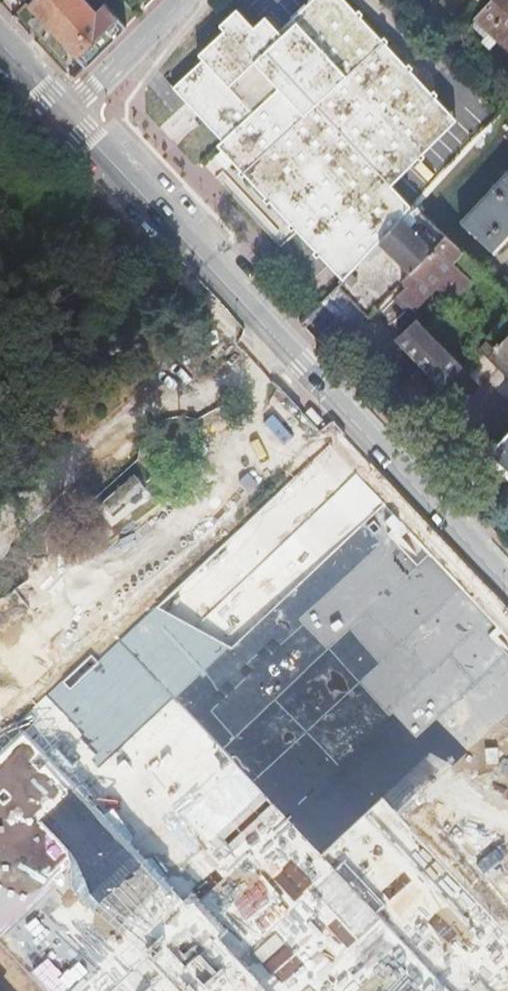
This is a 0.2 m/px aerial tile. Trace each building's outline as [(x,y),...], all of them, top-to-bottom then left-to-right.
[(126,28),(100,0),(33,0),(27,5),(85,68),(126,28)] [(409,209),(390,190),(458,122),(344,0),(323,0),(281,38),(269,24),(256,34),(239,17),(221,33),(225,37),(200,61),(205,67),(176,95),(225,149),(222,152),(342,282),(409,209)] [(478,18),(507,46),(507,0),(494,0),(478,18)] [(462,223),(461,222),(459,224),(494,257),(496,255),(495,254),(507,240),(507,173),(462,223)] [(480,274),(412,208),(409,209),(342,282),(337,287),(370,321),(390,303),(395,308),(400,304),(412,314),(436,292),(447,303),(480,274)] [(444,387),(461,370),(414,326),(398,343),(444,387)] [(499,347),(497,344),(493,348),(496,350),(494,352),(507,366),(507,338),(499,347)] [(493,431),(507,414),(507,373),(485,353),(467,374),(481,386),(464,406),(493,431)] [(485,456),(507,477),(507,432),(485,456)] [(177,523),(200,519),(198,506),(175,509),(177,523)]
